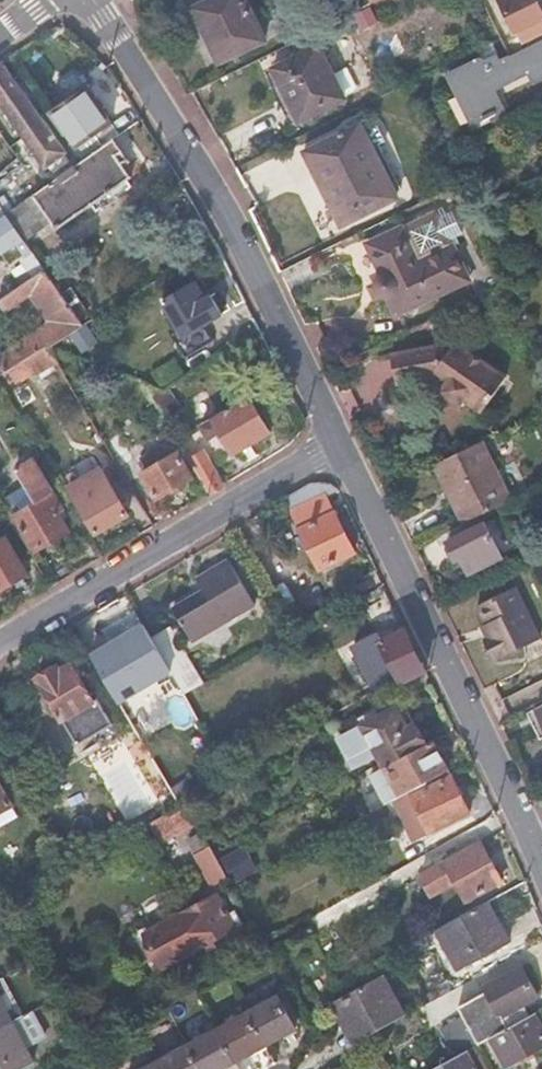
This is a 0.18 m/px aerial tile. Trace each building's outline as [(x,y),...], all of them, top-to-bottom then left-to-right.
[(247,0),(209,0),(194,7),(220,61),(266,39),(247,0)] [(517,28),(541,16),(541,9),(537,0),(504,0),(517,28)] [(508,54),(488,64),(479,61),(452,74),(476,121),(504,108),(494,86),(531,68),(536,75),(541,72),(541,38),(508,54)] [(344,97),(318,44),(273,67),(300,120),(344,97)] [(0,62),(0,100),(1,101),(23,133),(46,165),(50,162),(55,169),(70,159),(66,152),(67,151),(39,111),(2,61),(0,62)] [(86,86),(50,111),(64,132),(68,131),(79,145),(92,136),(99,147),(109,140),(119,133),(97,100),(99,95),(93,87),(91,88),(86,86)] [(365,130),(362,123),(306,150),(342,224),(397,196),(373,146),(386,139),(378,123),(365,130)] [(20,153),(12,142),(4,131),(0,133),(0,169),(20,153)] [(64,132),(83,159),(99,147),(92,136),(79,145),(68,131),(64,132)] [(83,159),(7,212),(8,212),(25,238),(42,226),(33,212),(41,206),(56,227),(132,176),(109,140),(99,147),(83,159)] [(30,279),(46,268),(25,238),(8,212),(7,212),(0,203),(0,232),(30,279)] [(419,258),(402,224),(363,244),(377,273),(373,277),(374,285),(377,291),(382,294),(388,294),(397,311),(470,274),(453,241),(419,258)] [(30,279),(0,299),(0,307),(3,312),(30,293),(49,321),(20,339),(21,342),(0,356),(0,374),(49,343),(50,344),(84,324),(46,268),(30,279)] [(204,296),(195,278),(163,295),(185,332),(222,311),(211,292),(204,296)] [(432,342),(386,351),(392,380),(428,373),(443,384),(437,391),(458,404),(462,398),(481,410),(501,381),(447,342),(442,349),(432,342)] [(50,344),(49,343),(0,374),(0,379),(7,391),(59,359),(51,346),(50,344)] [(174,405),(163,386),(145,379),(163,411),(174,405)] [(271,430),(252,397),(204,425),(211,436),(222,430),(234,452),(271,430)] [(184,448),(172,426),(160,434),(172,455),(143,472),(158,496),(192,476),(179,451),(184,448)] [(485,440),(430,466),(445,495),(448,494),(462,519),(458,521),(460,525),(491,510),(514,499),(485,440)] [(210,492),(225,484),(205,450),(191,459),(210,492)] [(64,506),(35,457),(17,468),(36,501),(16,514),(38,550),(71,531),(59,510),(64,506)] [(90,489),(83,478),(70,486),(98,532),(128,514),(121,501),(127,497),(117,480),(111,485),(107,479),(90,489)] [(327,495),(340,488),(339,486),(322,480),(312,482),(286,497),(292,509),(326,492),(327,495)] [(26,486),(8,497),(16,511),(34,500),(26,486)] [(355,551),(327,495),(326,492),(292,509),(322,568),(355,551)] [(448,494),(445,495),(458,521),(462,519),(448,494)] [(460,525),(450,530),(454,539),(447,542),(457,559),(462,556),(470,572),(488,563),(487,561),(501,555),(486,524),(496,519),(491,510),(460,525)] [(7,535),(0,539),(0,589),(28,572),(7,535)] [(253,602),(229,558),(199,576),(208,591),(201,595),(199,592),(174,607),(193,638),(253,602)] [(358,598),(372,590),(365,580),(352,587),(358,598)] [(476,605),(485,624),(491,636),(487,639),(482,641),(492,661),(539,638),(515,586),(476,605)] [(151,647),(133,614),(98,634),(117,667),(151,647)] [(491,636),(485,624),(480,627),(487,639),(491,636)] [(428,670),(407,627),(382,640),(401,676),(403,682),(428,670)] [(154,638),(186,692),(204,682),(172,628),(154,638)] [(61,670),(57,665),(38,676),(74,737),(88,729),(98,746),(118,734),(96,696),(94,697),(73,663),(61,670)] [(408,727),(416,723),(404,702),(397,706),(408,727)] [(379,754),(382,760),(423,737),(416,723),(408,727),(397,706),(373,719),(368,713),(360,717),(363,724),(340,737),(356,766),(379,754)] [(423,737),(382,760),(386,766),(401,795),(450,769),(434,740),(427,744),(423,737)] [(373,774),(387,803),(401,795),(386,766),(373,774)] [(387,803),(368,814),(372,821),(390,810),(393,814),(402,810),(411,826),(426,817),(434,830),(471,810),(450,769),(401,795),(387,803)] [(11,808),(0,789),(0,813),(11,808)] [(161,845),(189,827),(176,805),(147,823),(161,845)] [(426,817),(411,826),(418,839),(434,830),(426,817)] [(500,877),(483,843),(420,875),(432,896),(460,882),(467,895),(500,877)] [(223,861),(237,881),(260,865),(245,845),(223,861)] [(213,854),(209,847),(194,855),(210,885),(225,875),(213,854)] [(226,913),(216,894),(133,939),(152,973),(240,923),(233,910),(226,913)] [(511,939),(489,900),(437,928),(459,968),(511,939)] [(479,1042),(527,1016),(521,1005),(537,995),(522,965),(485,986),(486,988),(458,1004),(479,1042)] [(356,1042),(369,1034),(405,1014),(384,976),(333,1003),(356,1042)] [(279,995),(249,1011),(266,1043),(295,1026),(279,995)] [(11,1021),(0,1000),(0,1027),(11,1021)] [(249,1011),(218,1028),(235,1060),(266,1043),(249,1011)] [(492,1068),(497,1068),(541,1045),(541,1025),(535,1011),(527,1016),(479,1042),(477,1043),(492,1068)] [(0,1027),(0,1068),(16,1068),(33,1060),(11,1021),(0,1027)] [(188,1044),(202,1068),(218,1068),(235,1060),(218,1028),(188,1044)] [(158,1060),(163,1068),(202,1068),(188,1044),(158,1060)] [(429,1068),(478,1068),(466,1048),(429,1068)] [(158,1060),(143,1068),(163,1068),(158,1060)]
